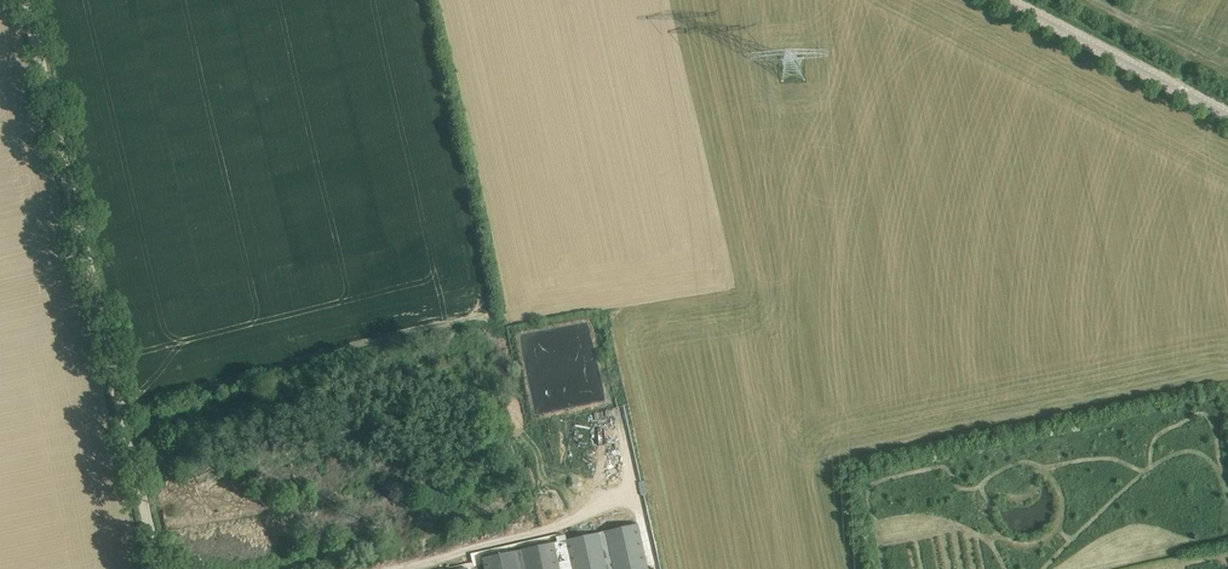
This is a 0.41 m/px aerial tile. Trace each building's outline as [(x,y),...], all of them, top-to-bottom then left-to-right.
[(554,543),(560,568),(648,568),(638,523),(566,539),(554,543)] [(481,559),(484,568),(560,568),(554,543),(481,559)]
